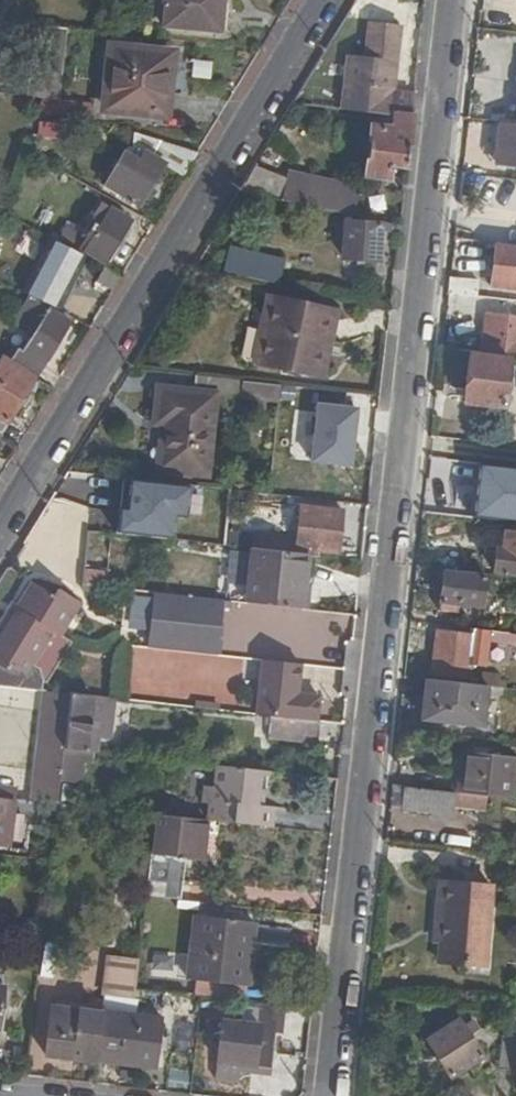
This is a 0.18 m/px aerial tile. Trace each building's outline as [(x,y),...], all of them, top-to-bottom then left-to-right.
[(218,38),(224,0),(168,0),(164,31),(218,38)] [(404,170),(412,98),(389,96),(397,26),(366,23),(363,57),(341,55),(335,112),(371,117),(364,179),(386,181),(387,168),(404,170)] [(67,31),(34,27),(26,98),(59,101),(67,31)] [(167,55),(111,49),(104,110),(164,116),(166,95),(162,94),(167,55)] [(502,118),(498,159),(515,161),(515,120),(502,118)] [(162,165),(182,178),(197,154),(162,141),(153,156),(142,151),(136,161),(121,152),(101,185),(137,205),(162,165)] [(258,162),(247,180),(280,194),(289,175),(258,161),(258,162)] [(289,175),(283,198),(356,215),(362,188),(290,169),(289,175)] [(81,251),(101,263),(127,221),(107,209),(81,251)] [(397,227),(379,224),(345,220),(340,256),(375,259),(378,233),(397,234),(397,227)] [(494,239),(490,282),(515,284),(515,241),(494,239)] [(57,313),(84,258),(47,240),(18,294),(29,299),(57,313)] [(226,267),(281,281),(286,262),(231,248),(226,267)] [(447,273),(445,288),(477,292),(478,275),(447,273)] [(334,313),(268,298),(264,319),(255,317),(247,364),(324,377),(334,313)] [(7,361),(32,376),(68,318),(57,313),(29,299),(23,311),(34,319),(25,332),(31,336),(20,353),(14,350),(7,361)] [(515,352),(515,310),(486,307),(481,348),(508,351),(515,352)] [(14,350),(20,353),(31,336),(25,332),(34,319),(23,311),(18,309),(0,338),(0,342),(14,350)] [(481,348),(469,347),(464,397),(503,402),(508,351),(481,348)] [(30,380),(9,367),(4,374),(0,372),(0,427),(30,380)] [(217,399),(239,401),(241,381),(195,375),(194,395),(160,390),(157,423),(167,424),(161,472),(207,477),(217,399)] [(281,406),(283,387),(241,381),(239,401),(281,406)] [(311,401),(307,463),(351,466),(355,403),(311,401)] [(515,520),(515,468),(473,466),(471,517),(515,520)] [(119,481),(117,534),(171,536),(172,519),(185,520),(186,484),(119,481)] [(297,552),(337,556),(342,514),(302,509),(299,539),(297,552)] [(504,527),(503,543),(496,542),(493,566),(515,568),(515,529),(504,527)] [(503,543),(504,527),(497,527),(496,542),(503,543)] [(109,567),(114,533),(88,530),(84,564),(109,567)] [(253,550),(297,555),(297,552),(299,539),(254,534),(252,550),(253,550)] [(246,604),(302,611),(305,584),(308,556),(297,555),(253,550),(246,604)] [(314,585),(317,557),(308,556),(305,584),(314,585)] [(486,573),(444,569),(439,607),(461,609),(462,600),(484,602),(486,573)] [(82,585),(107,588),(109,573),(83,570),(82,585)] [(38,691),(47,692),(48,674),(43,665),(36,659),(53,630),(60,635),(79,604),(80,600),(59,589),(54,596),(46,586),(32,584),(18,604),(25,608),(18,619),(11,616),(9,615),(0,630),(0,687),(38,691)] [(145,632),(147,595),(130,594),(128,631),(145,632)] [(220,601),(152,594),(146,647),(214,654),(220,601)] [(18,604),(11,616),(18,619),(25,608),(18,604)] [(483,625),(470,624),(470,632),(436,629),(432,668),(465,672),(468,650),(481,651),(483,625)] [(483,625),(481,651),(494,652),(496,627),(483,625)] [(299,665),(261,662),(256,713),(268,717),(318,722),(320,695),(297,693),(299,665)] [(489,682),(426,676),(421,714),(486,721),(489,682)] [(27,801),(57,805),(60,782),(64,750),(70,695),(47,692),(38,691),(27,801)] [(70,695),(64,750),(84,752),(86,737),(113,740),(116,700),(70,695)] [(318,722),(268,717),(265,742),(316,747),(318,722)] [(513,796),(515,763),(515,756),(463,749),(458,789),(486,792),(513,796)] [(93,765),(95,753),(84,752),(64,750),(60,782),(82,785),(84,764),(93,765)] [(263,773),(215,767),(214,788),(200,787),(199,803),(208,804),(207,821),(215,822),(270,829),(272,813),(281,814),(282,809),(261,807),(250,806),(252,792),(262,793),(263,773)] [(451,788),(402,783),(400,806),(430,809),(430,815),(448,817),(450,801),(451,788)] [(450,801),(484,805),(486,792),(458,789),(451,788),(450,801)] [(261,807),(262,793),(252,792),(250,806),(261,807)] [(15,800),(0,798),(0,844),(9,845),(15,800)] [(212,861),(215,822),(207,821),(204,821),(155,815),(147,896),(181,900),(186,858),(212,861)] [(468,952),(489,955),(495,885),(442,880),(438,923),(445,923),(444,936),(442,958),(467,960),(468,952)] [(507,935),(515,935),(515,911),(510,911),(507,935)] [(241,962),(249,963),(253,923),(194,916),(190,958),(198,959),(196,984),(238,989),(241,962)] [(445,923),(438,923),(437,935),(444,936),(445,923)] [(488,963),(489,955),(468,952),(467,960),(488,963)] [(198,959),(190,958),(187,983),(196,984),(198,959)] [(137,992),(140,962),(109,959),(107,980),(115,981),(113,998),(136,1000),(137,992)] [(246,990),(249,963),(241,962),(238,989),(246,990)] [(285,1010),(260,1007),(257,1028),(220,1024),(215,1068),(253,1072),(255,1058),(271,1060),(274,1036),(282,1037),(285,1010)] [(98,1060),(103,1015),(80,1012),(74,1057),(98,1060)] [(98,1060),(97,1062),(155,1068),(160,1018),(103,1012),(103,1015),(98,1060)] [(430,1041),(454,1080),(486,1059),(462,1022),(430,1041)] [(270,1073),(271,1060),(255,1058),(253,1072),(270,1073)]
